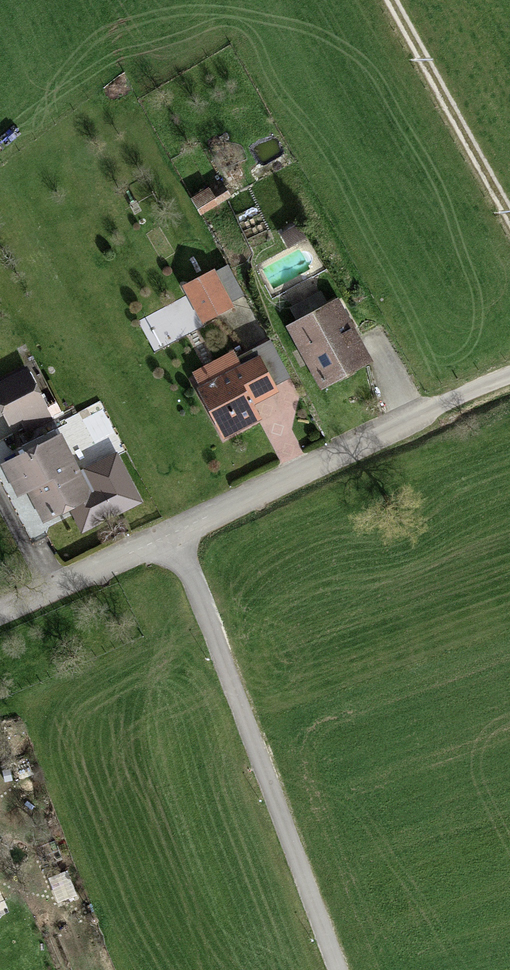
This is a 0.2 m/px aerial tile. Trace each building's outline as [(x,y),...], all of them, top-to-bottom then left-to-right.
[(214,264),(181,280),(202,322),(234,306),(214,264)] [(336,294),(287,321),(323,387),(373,359),(336,294)] [(256,348),(193,381),(223,436),(263,415),(255,401),(277,390),(256,348)] [(33,352),(0,368),(0,422),(54,397),(33,352)] [(70,429),(12,457),(44,522),(102,493),(70,429)]
